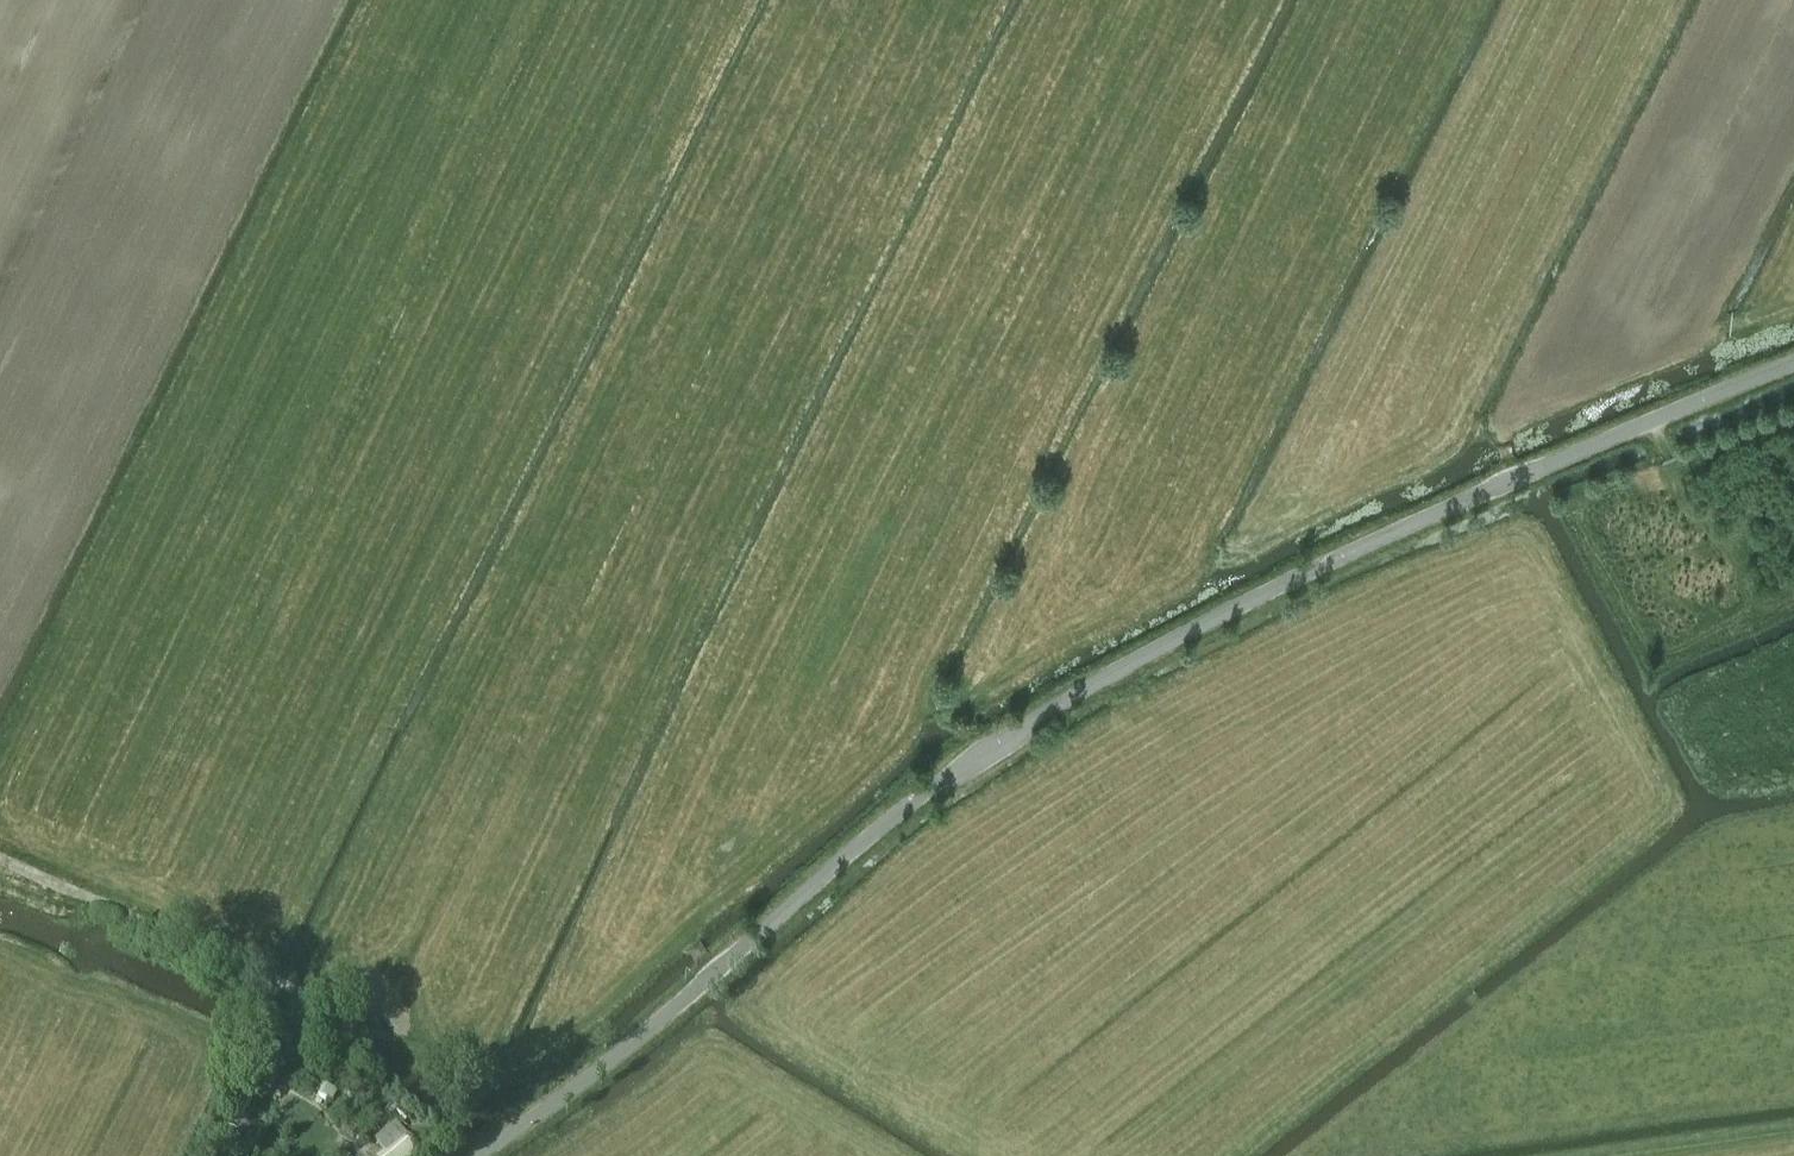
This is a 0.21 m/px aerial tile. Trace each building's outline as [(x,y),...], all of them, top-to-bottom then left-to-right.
[(317,1093),(334,1103),(339,1094),(322,1084),(317,1093)] [(379,1155),(419,1155),(396,1123),(372,1141),(382,1154),(379,1155)]
